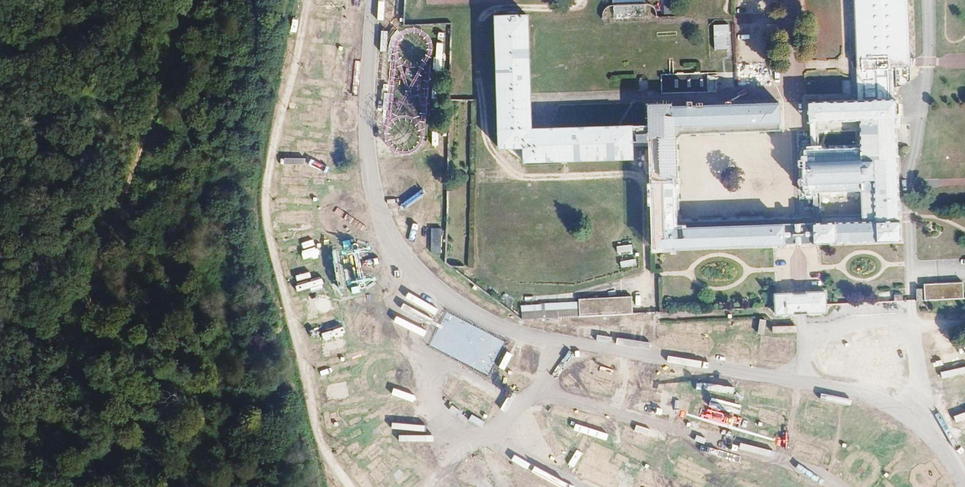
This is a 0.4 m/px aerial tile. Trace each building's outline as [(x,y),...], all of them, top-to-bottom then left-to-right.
[(659,146),(657,250),(799,247),(904,244),(898,93),(915,81),(911,0),(858,0),(861,102),(812,103),(813,122),(861,122),(864,154),(812,157),(813,193),(864,191),(872,221),(815,221),(799,221),(681,224),(678,135),(784,132),(784,107),(654,108),(654,126),(536,129),(532,16),(500,16),(501,150),(528,148),(528,164),(638,161),(640,146),(659,146)] [(664,14),(679,13),(678,0),(663,0),(664,14)] [(729,25),(713,26),(714,51),(729,51),(729,25)] [(709,70),(660,71),(660,91),(709,90),(709,70)] [(443,252),(443,229),(433,229),(432,252),(443,252)] [(964,299),(964,283),(926,283),(927,300),(964,299)] [(811,314),(828,314),(829,294),(803,295),(779,295),(780,315),(804,315),(811,314)] [(633,299),(522,302),(523,317),(634,314),(633,299)]
